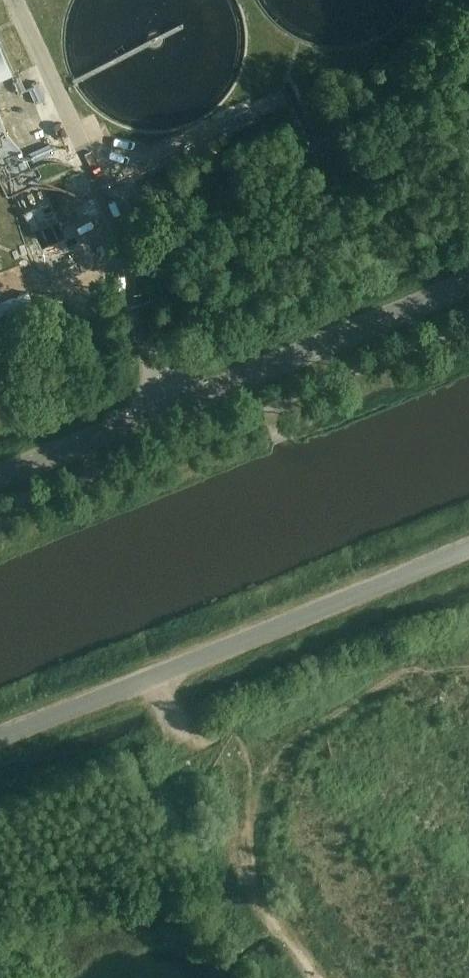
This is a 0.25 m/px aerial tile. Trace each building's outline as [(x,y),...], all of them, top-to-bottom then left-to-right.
[(6,80),(18,105),(33,97),(20,72),(13,76),(0,48),(0,82),(6,80)] [(16,172),(33,174),(34,163),(17,162),(16,172)]
